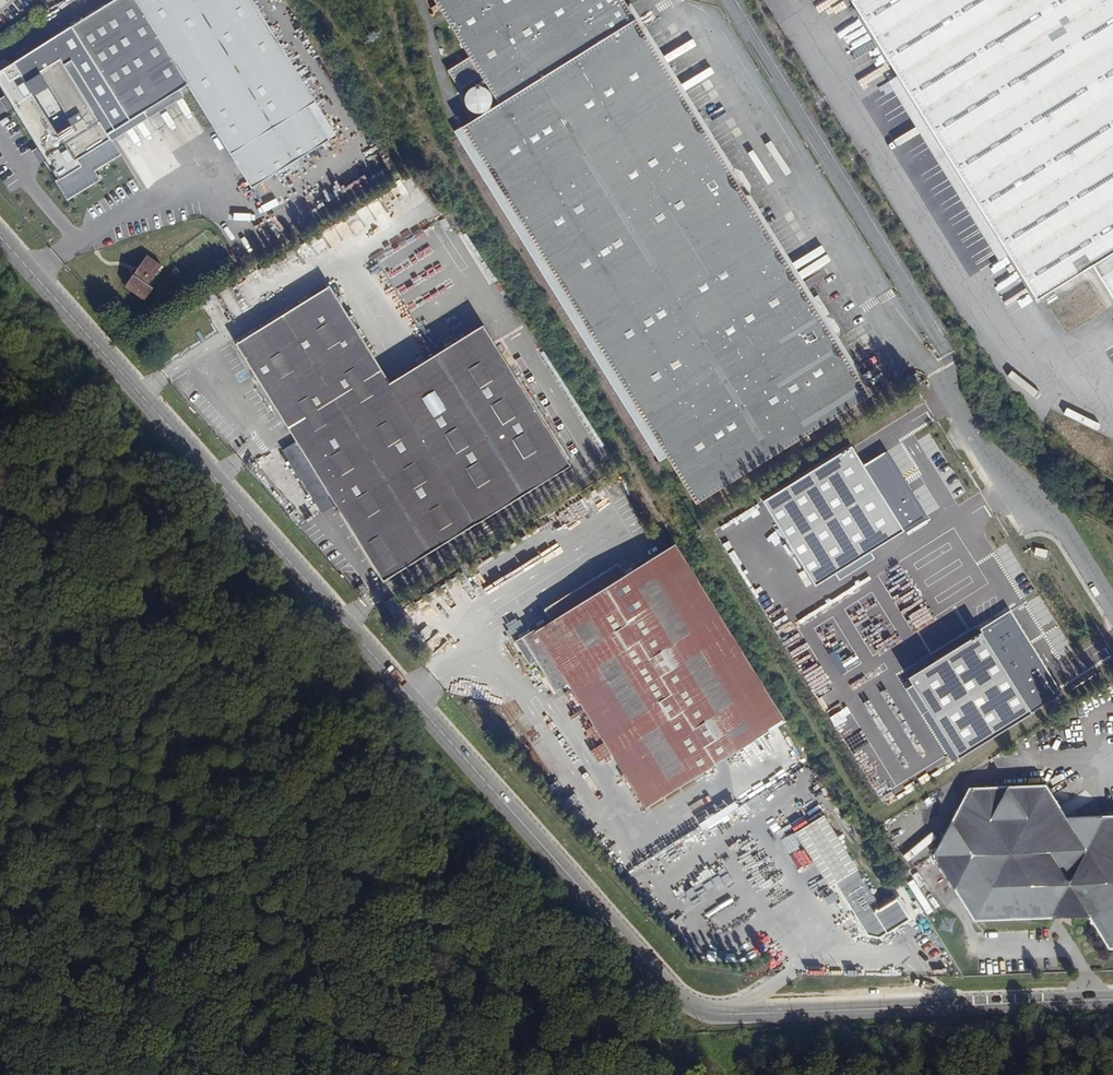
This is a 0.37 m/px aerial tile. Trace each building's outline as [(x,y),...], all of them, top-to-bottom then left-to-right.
[(252,188),(330,139),(309,106),(316,102),(252,0),(114,0),(72,26),(130,120),(188,84),(252,188)] [(684,91),(626,0),(434,0),(469,57),(447,70),(460,90),(467,85),(481,77),(498,104),(462,127),(577,318),(580,310),(671,459),(700,507),(875,399),(684,91)] [(1036,300),(1091,266),(1112,300),(1112,0),(851,0),(1036,300)] [(277,14),(286,28),(299,20),(290,6),(277,14)] [(319,32),(309,39),(316,50),(326,43),(319,32)] [(323,51),(318,53),(336,82),(340,79),(323,51)] [(74,127),(60,136),(15,62),(0,71),(0,87),(68,199),(99,180),(94,171),(121,154),(61,58),(52,64),(48,58),(45,60),(49,65),(40,71),(74,127)] [(473,87),(469,90),(466,94),(465,99),(466,104),(468,108),(473,111),(478,112),(483,111),(487,108),(490,104),(491,99),(490,94),(488,91),(483,87),(478,86),(473,87)] [(162,265),(147,255),(125,286),(145,300),(153,288),(147,283),(151,279),(148,276),(157,263),(161,266),(162,265)] [(151,279),(161,266),(157,263),(148,276),(151,279)] [(383,581),(474,525),(569,465),(533,407),(483,325),(390,382),(331,286),(330,285),(236,344),(297,441),(283,450),(283,451),(288,448),(296,460),(291,464),(292,465),(293,464),(322,512),(321,512),(322,513),(336,505),(338,509),(337,510),(338,512),(340,511),(383,581)] [(577,318),(665,463),(671,459),(580,310),(577,318)] [(288,448),(283,451),(291,464),(296,460),(288,448)] [(911,450),(900,491),(916,495),(927,454),(911,450)] [(970,524),(950,492),(885,531),(904,564),(970,524)] [(785,721),(674,543),(627,573),(551,621),(545,625),(543,623),(514,641),(529,666),(536,661),(554,692),(568,683),(645,808),(729,756),(768,731),(785,721)] [(1050,556),(1039,554),(1038,560),(1049,562),(1050,556)] [(551,621),(627,573),(619,562),(543,609),(551,621)] [(1035,578),(818,710),(826,725),(1044,592),(1035,578)] [(1044,592),(826,725),(859,780),(1044,667),(1077,646),(1044,592)] [(385,602),(390,609),(398,604),(394,597),(385,602)] [(403,613),(398,604),(390,609),(395,618),(403,613)] [(859,780),(863,786),(1048,673),(1044,667),(859,780)] [(768,731),(729,756),(745,782),(748,780),(746,774),(782,752),(768,731)] [(1045,785),(969,787),(932,855),(962,902),(973,902),(974,921),(1088,916),(1110,949),(1112,949),(1112,816),(1067,818),(1045,785)] [(749,804),(755,815),(762,811),(756,800),(749,804)] [(797,829),(826,888),(857,872),(829,814),(797,829)] [(758,925),(742,933),(749,946),(765,938),(758,925)] [(916,945),(925,962),(940,954),(931,937),(916,945)]
